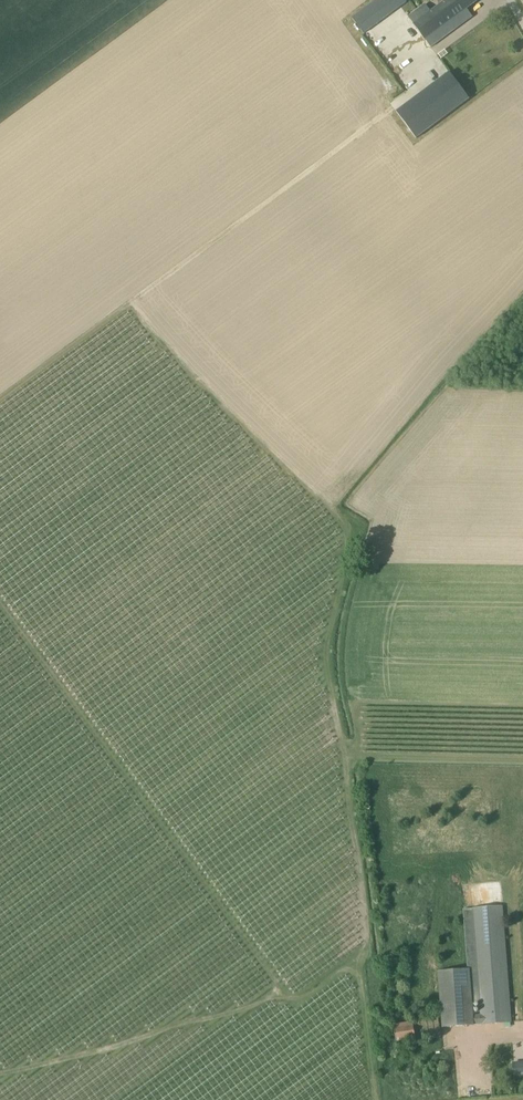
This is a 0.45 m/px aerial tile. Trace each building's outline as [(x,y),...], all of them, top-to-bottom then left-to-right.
[(351,18),(364,35),(399,8),(393,0),(375,0),(351,18)] [(408,17),(414,25),(425,40),(426,40),(431,47),(456,29),(450,22),(467,9),(478,1),(477,0),(447,0),(431,12),(426,4),(408,17)] [(421,136),(429,129),(470,99),(450,72),(403,107),(397,112),(416,139),(421,136)] [(463,911),(464,911),(469,970),(438,973),(442,1027),(483,1024),(510,1022),(502,907),(463,910),(463,911)] [(397,1043),(442,1036),(439,1017),(413,1021),(394,1024),(397,1043)] [(513,1063),(514,1076),(522,1075),(522,1063),(513,1063)]
